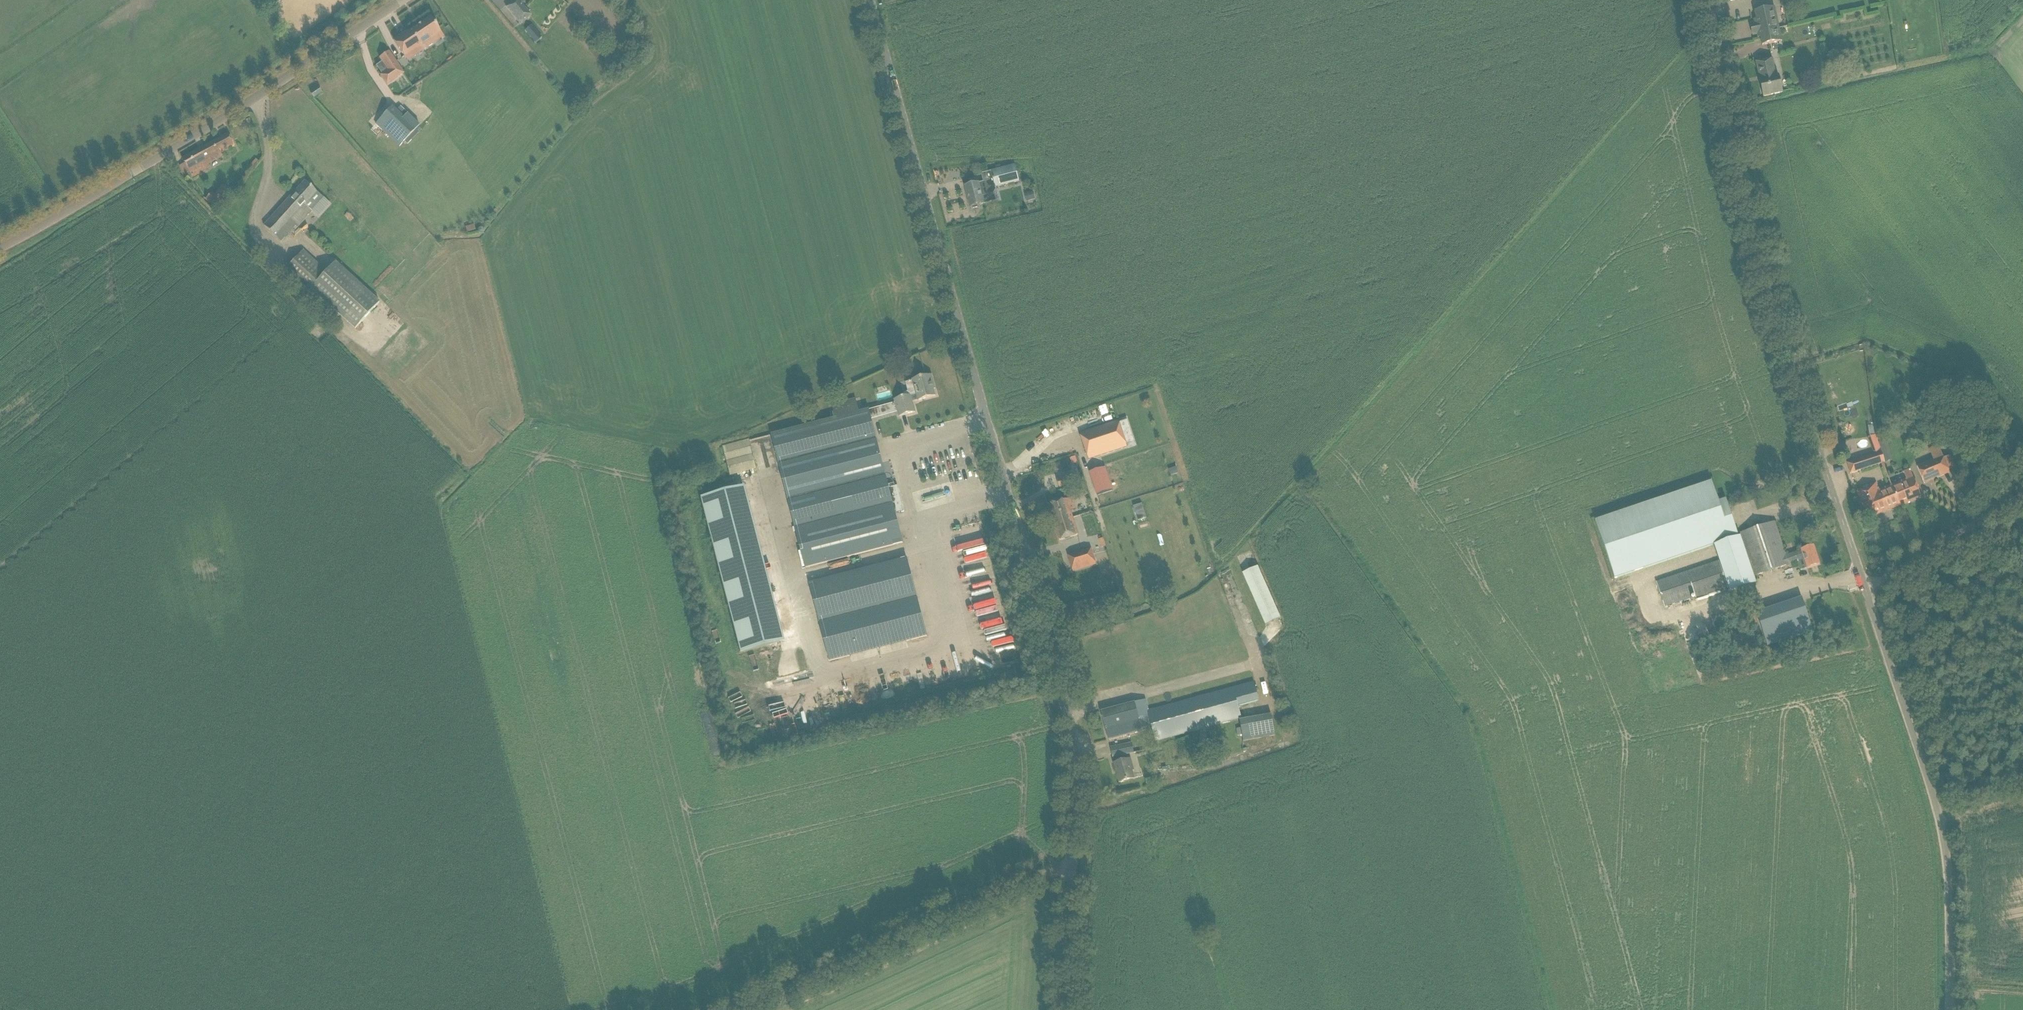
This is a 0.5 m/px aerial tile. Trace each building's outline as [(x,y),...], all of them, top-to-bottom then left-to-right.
[(517,0),(513,0),(505,7),(520,25),(531,16),(517,0)] [(1779,42),(1771,8),(1755,12),(1762,46),(1779,42)] [(431,40),(440,33),(430,18),(420,25),(421,26),(419,28),(418,26),(394,42),(404,57),(420,47),(423,51),(433,44),(431,40)] [(530,37),(536,31),(531,26),(525,31),(530,37)] [(380,76),(386,85),(403,74),(389,52),(379,58),(387,71),(380,76)] [(1759,80),(1763,97),(1782,93),(1778,76),(1776,76),(1772,59),(1756,62),(1760,80),(1759,80)] [(310,94),(313,98),(321,93),(318,88),(310,94)] [(376,125),(375,125),(399,147),(419,126),(407,114),(404,117),(392,106),(392,107),(376,125)] [(179,166),(185,177),(188,176),(187,174),(190,172),(189,171),(199,166),(202,171),(210,167),(208,164),(222,157),(220,153),(234,146),(228,134),(182,159),(184,163),(179,166)] [(965,187),(970,207),(972,207),(973,209),(978,208),(977,206),(984,204),(982,197),(987,196),(987,195),(994,193),(996,190),(995,188),(1019,182),(1015,165),(991,171),(993,180),(984,183),(984,182),(965,187)] [(290,197),(264,226),(272,233),(281,241),(296,225),(298,227),(309,215),(324,198),(318,193),(312,188),(305,181),(290,197)] [(210,208),(215,211),(230,193),(222,186),(214,196),(218,198),(210,208)] [(1028,200),(1035,198),(1033,192),(1026,193),(1028,200)] [(309,291),(311,289),(355,329),(379,303),(335,262),(326,272),(303,251),(286,270),(309,291)] [(918,394),(905,397),(895,400),(900,416),(914,412),(912,402),(918,400),(919,401),(935,396),(932,386),(934,386),(931,375),(914,380),(918,394)] [(832,405),(835,419),(773,435),(807,568),(903,543),(895,514),(904,512),(897,486),(889,488),(886,479),(869,410),(859,413),(856,399),(832,405)] [(870,409),(872,418),(897,411),(895,402),(870,409)] [(1118,421),(1080,434),(1088,460),(1127,447),(1118,421)] [(729,475),(756,469),(750,439),(723,445),(729,475)] [(1878,443),(1870,445),(1873,453),(1880,451),(1878,443)] [(1917,467),(1924,484),(1949,473),(1942,456),(1938,446),(1929,450),(1933,460),(1917,467)] [(1847,463),(1850,474),(1860,471),(1885,463),(1881,453),(1856,460),(1847,463)] [(1904,481),(1891,487),(1898,506),(1921,497),(1913,478),(1910,470),(1903,472),(1906,480),(1904,481)] [(1117,497),(1110,474),(1095,478),(1101,501),(1117,497)] [(1057,479),(1059,487),(1075,483),(1073,475),(1057,479)] [(1711,482),(1595,521),(1614,579),(1738,537),(1726,499),(1718,502),(1711,482)] [(1891,487),(1878,492),(1875,483),(1857,491),(1868,518),(1898,506),(1891,487)] [(742,489),(697,500),(738,657),(782,646),(742,489)] [(1048,504),(1059,540),(1078,535),(1070,509),(1075,508),(1072,499),(1068,501),(1067,498),(1048,504)] [(1141,503),(1134,506),(1137,515),(1144,513),(1141,503)] [(1801,551),(1785,556),(1774,522),(1740,533),(1754,576),(1797,562),(1797,560),(1803,557),(1807,569),(1819,565),(1813,547),(1801,551)] [(1096,564),(1090,548),(1068,555),(1073,571),(1096,564)] [(907,559),(810,584),(831,661),(927,636),(907,559)] [(1656,583),(1664,607),(1695,596),(1695,598),(1727,588),(1719,562),(1656,583)] [(1242,573),(1265,625),(1280,618),(1257,567),(1242,573)] [(1756,614),(1767,646),(1812,631),(1802,598),(1756,614)] [(983,662),(989,659),(978,638),(972,641),(983,662)] [(1241,718),(1238,707),(1259,701),(1254,683),(1154,710),(1153,709),(1147,710),(1152,728),(1156,741),(1241,718)] [(1101,712),(1109,740),(1152,728),(1147,710),(1145,700),(1101,712)] [(1240,719),(1243,741),(1275,736),(1272,714),(1240,719)] [(1133,753),(1131,743),(1111,748),(1113,757),(1133,753)] [(1134,771),(1130,758),(1113,763),(1119,783),(1134,779),(1132,771),(1134,771)]
